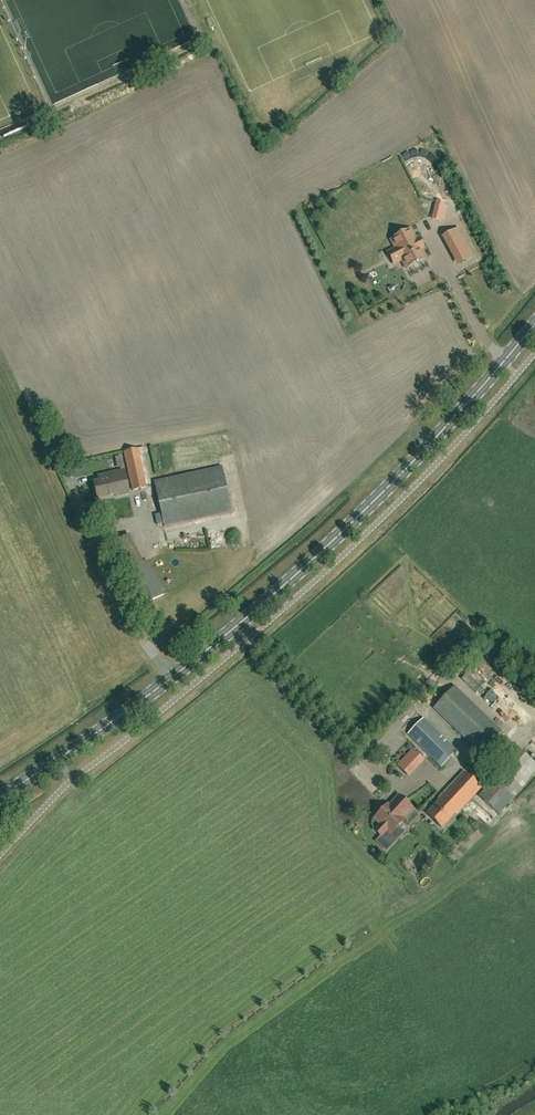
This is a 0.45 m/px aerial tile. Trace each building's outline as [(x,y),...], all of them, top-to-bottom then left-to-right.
[(440,221),(440,218),(444,206),(444,203),(436,201),(431,219),(440,221)] [(466,228),(455,233),(463,247),(473,242),(466,228)] [(423,248),(419,239),(416,240),(410,230),(391,240),(395,249),(388,253),(394,264),(401,260),(406,268),(425,258),(420,249),(423,248)] [(132,491),(153,486),(144,447),(123,452),(132,491)] [(364,456),(377,470),(386,460),(373,447),(364,456)] [(164,526),(231,511),(221,467),(154,482),(164,526)] [(116,497),(129,494),(123,471),(97,477),(99,482),(94,483),(97,499),(115,495),(116,497)] [(209,550),(209,534),(171,534),(171,538),(163,538),(163,546),(173,546),(173,550),(209,550)] [(142,606),(164,594),(147,560),(143,562),(128,535),(111,544),(142,606)] [(466,679),(478,690),(487,681),(474,670),(466,679)] [(481,753),(501,732),(453,687),(434,708),(481,753)] [(441,766),(456,751),(424,720),(409,735),(441,766)] [(422,759),(413,750),(398,766),(407,775),(422,759)] [(519,750),(479,797),(499,815),(513,798),(514,799),(534,774),(534,763),(519,750)] [(440,800),(427,814),(441,828),(454,814),(456,815),(481,789),(463,772),(438,799),(440,800)] [(399,796),(389,807),(387,805),(375,818),(380,823),(374,830),(381,837),(387,830),(391,834),(404,820),(401,817),(411,807),(399,796)]
